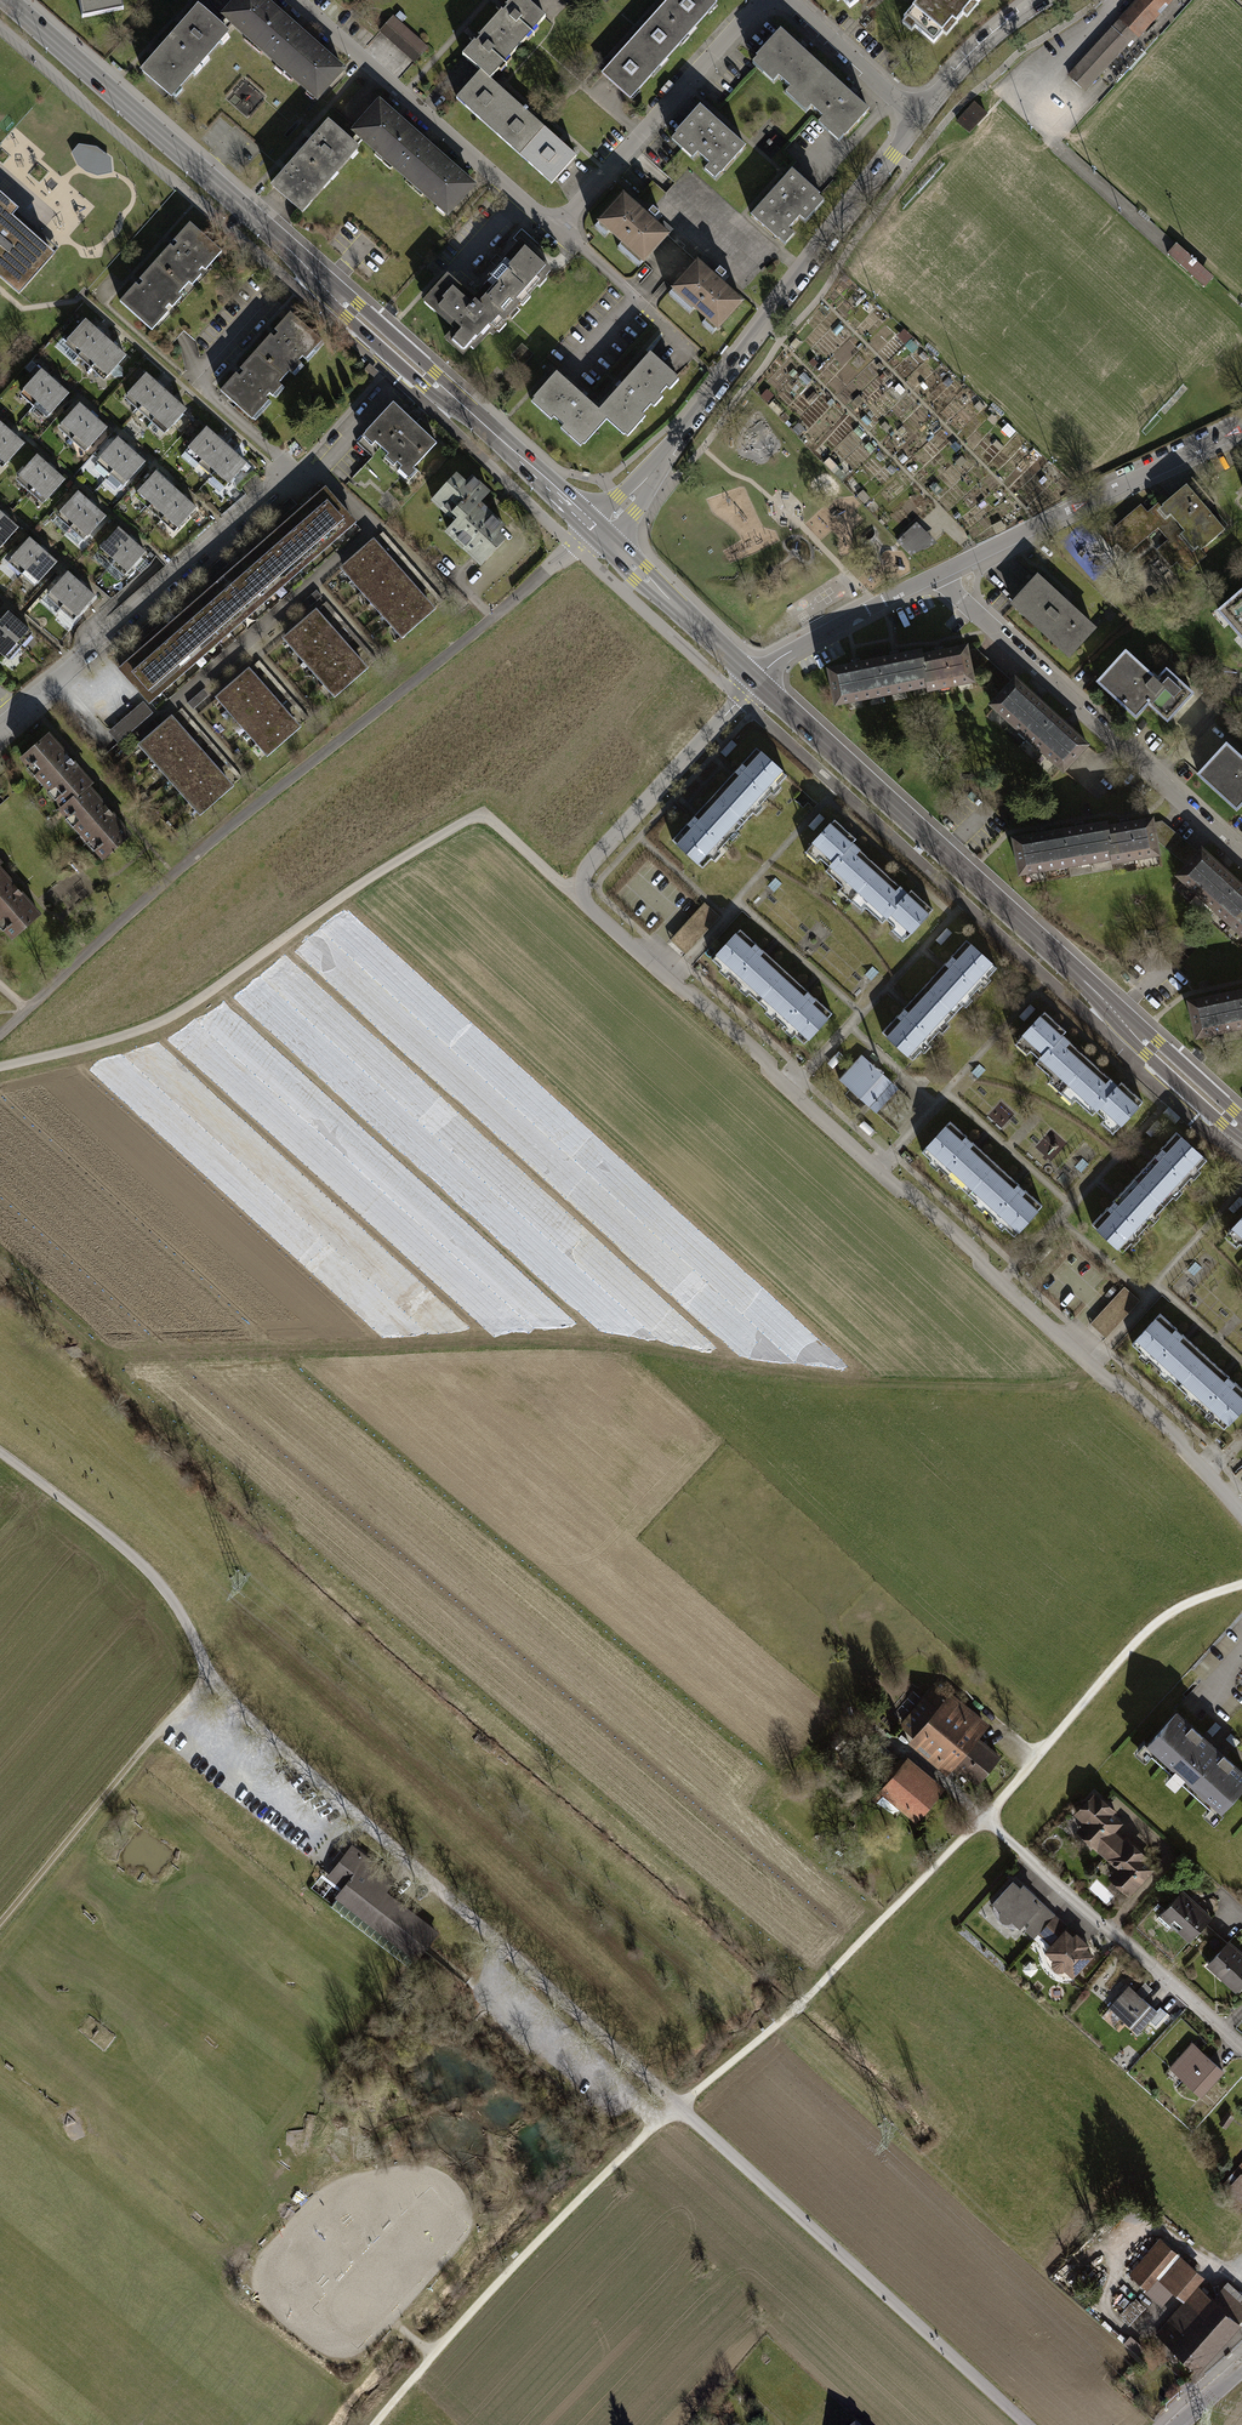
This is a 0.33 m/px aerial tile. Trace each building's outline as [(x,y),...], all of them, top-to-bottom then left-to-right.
[(81,19),(121,11),(119,0),(78,0),(81,19)] [(221,11),(253,41),(279,12),(267,0),(231,0),(221,11)] [(493,27),(518,50),(545,21),(522,0),(517,0),(493,27)] [(659,17),(688,43),(715,14),(699,0),(675,0),(659,17)] [(905,19),(933,43),(952,21),(957,25),(975,3),(971,0),(920,0),(905,19)] [(1119,18),(1138,35),(1139,36),(1173,0),(1136,0),(1119,18)] [(190,7),(165,34),(199,65),(224,38),(190,7)] [(279,12),(253,41),(285,70),(311,41),(279,12)] [(394,16),(380,34),(418,64),(432,47),(394,16)] [(659,17),(632,47),(661,73),(688,43),(659,17)] [(1085,91),(1138,35),(1119,18),(1067,75),(1085,91)] [(493,27),(466,56),(483,71),(491,79),(518,50),(493,27)] [(199,65),(165,34),(140,62),(174,93),(199,65)] [(783,34),(759,61),(797,96),(822,69),(783,34)] [(311,41),(285,70),(318,101),(345,72),(311,41)] [(632,47),(606,76),(635,102),(661,73),(632,47)] [(822,69),(797,96),(836,131),(860,104),(822,69)] [(483,71),(456,100),(486,128),(513,99),(491,79),(483,71)] [(513,99),(486,128),(520,158),(547,129),(513,99)] [(975,100),(957,120),(970,132),(988,112),(975,100)] [(378,101),(351,130),(383,160),(410,131),(378,101)] [(699,102),(671,132),(717,175),(745,146),(699,102)] [(325,124),(300,151),(334,182),(359,154),(325,124)] [(547,129),(520,158),(554,189),(580,160),(547,129)] [(410,131),(383,160),(415,189),(442,160),(410,131)] [(99,174),(112,171),(110,158),(97,148),(80,144),(74,152),(79,163),(89,172),(99,174)] [(334,182),(300,151),(274,179),(308,210),(334,182)] [(442,160),(415,189),(449,220),(475,191),(442,160)] [(792,174),(754,217),(782,243),(821,200),(792,174)] [(616,193),(593,220),(640,261),(663,234),(616,193)] [(0,198),(0,276),(19,293),(58,249),(0,198)] [(190,226),(156,265),(188,293),(223,254),(190,226)] [(1166,252),(1204,286),(1213,276),(1175,242),(1166,252)] [(522,247),(485,288),(509,309),(546,268),(522,247)] [(156,265),(121,304),(153,332),(188,293),(156,265)] [(702,268),(678,295),(717,330),(741,303),(702,268)] [(509,309),(485,288),(475,299),(463,287),(451,277),(446,272),(423,297),(457,328),(448,337),(464,351),(473,342),(477,345),(509,309)] [(291,315),(256,354),(288,383),(323,344),(291,315)] [(101,334),(87,322),(64,347),(78,359),(101,334)] [(115,346),(101,334),(78,359),(92,371),(115,346)] [(128,358),(115,346),(92,371),(106,384),(128,358)] [(647,352),(594,410),(604,419),(623,436),(675,377),(647,352)] [(256,354),(221,393),(254,422),(288,383),(256,354)] [(370,363),(366,368),(375,376),(379,371),(370,363)] [(58,385),(44,373),(21,398),(35,410),(58,385)] [(553,374),(529,401),(579,446),(604,419),(594,410),(553,374)] [(161,387),(148,375),(125,400),(139,413),(161,387)] [(72,397),(58,385),(35,410),(49,423),(72,397)] [(175,400),(161,387),(139,413),(153,425),(175,400)] [(189,412),(175,400),(153,425),(167,437),(189,412)] [(95,418),(81,406),(59,431),(73,443),(95,418)] [(392,406),(362,438),(371,447),(374,445),(387,457),(385,460),(393,468),(396,465),(400,469),(397,472),(408,482),(415,474),(411,471),(435,446),(392,406)] [(109,430),(95,418),(73,443),(87,456),(109,430)] [(0,423),(0,448),(12,434),(0,423)] [(222,441),(208,428),(186,454),(200,466),(222,441)] [(12,434),(0,448),(0,468),(4,472),(26,446),(12,434)] [(134,452),(121,440),(98,465),(112,477),(134,452)] [(236,453),(222,441),(200,466),(214,478),(236,453)] [(148,464),(134,452),(112,477),(126,489),(148,464)] [(250,465),(236,453),(214,478),(227,491),(250,465)] [(52,470),(38,457),(16,483),(30,495),(52,470)] [(66,482),(52,470),(30,495),(44,507),(66,482)] [(172,485),(158,473),(136,498),(150,510),(172,485)] [(466,482),(457,474),(433,500),(449,515),(452,513),(458,519),(447,530),(482,564),(507,538),(500,532),(506,525),(481,502),(491,492),(473,475),(466,482)] [(1204,495),(1192,481),(1172,498),(1180,507),(1171,515),(1160,503),(1147,513),(1140,505),(1115,527),(1112,524),(1099,535),(1111,549),(1117,544),(1126,555),(1157,528),(1168,540),(1156,550),(1171,567),(1176,562),(1186,573),(1206,556),(1201,549),(1224,530),(1198,499),(1204,495)] [(323,484),(310,496),(341,533),(355,521),(323,484)] [(186,497),(172,485),(150,510),(163,523),(186,497)] [(94,505),(80,493),(58,518),(72,531),(94,505)] [(310,496),(296,508),(327,545),(341,533),(310,496)] [(200,509),(186,497),(163,523),(177,535),(200,509)] [(108,517),(94,505),(72,531),(86,543),(108,517)] [(296,508),(282,520),(313,557),(327,545),(296,508)] [(6,517),(0,524),(0,552),(20,529),(6,517)] [(282,520),(268,532),(300,569),(313,557),(282,520)] [(909,554),(935,542),(915,522),(895,541),(909,554)] [(135,542),(121,530),(99,555),(113,567),(135,542)] [(268,532),(254,544),(286,581),(300,569),(268,532)] [(339,567),(350,579),(384,549),(374,537),(339,567)] [(45,552),(32,540),(9,565),(23,577),(45,552)] [(149,554),(135,542),(113,567),(127,579),(149,554)] [(254,544),(240,556),(272,593),(286,581),(254,544)] [(350,579),(360,591),(394,561),(384,549),(350,579)] [(59,564),(45,552),(23,577),(37,589),(59,564)] [(240,556),(226,568),(258,605),(272,593),(240,556)] [(360,591),(370,602),(405,573),(394,561),(360,591)] [(226,568),(213,580),(244,616),(258,605),(226,568)] [(370,602),(381,614),(415,585),(405,573),(370,602)] [(1039,573),(1011,603),(1070,658),(1098,628),(1039,573)] [(84,586),(70,574),(47,599),(61,611),(84,586)] [(213,580),(199,592),(230,628),(244,616),(213,580)] [(381,614),(391,626),(426,597),(415,585),(381,614)] [(1215,608),(1241,640),(1241,585),(1215,608)] [(98,598),(84,586),(61,611),(75,624),(98,598)] [(199,592),(185,604),(216,640),(230,628),(199,592)] [(391,626),(401,638),(436,609),(426,597),(391,626)] [(185,604),(171,616),(203,652),(216,640),(185,604)] [(282,637),(293,649),(327,619),(316,607),(282,637)] [(0,621),(0,632),(18,648),(31,634),(7,613),(0,621)] [(171,616),(157,628),(189,664),(203,652),(171,616)] [(293,649),(303,661),(337,631),(327,619),(293,649)] [(157,628),(143,640),(175,676),(189,664),(157,628)] [(303,661),(313,673),(347,643),(337,631),(303,661)] [(6,662),(18,648),(0,632),(0,657),(6,662)] [(143,640),(129,652),(161,688),(175,676),(143,640)] [(966,640),(828,666),(835,706),(974,680),(966,640)] [(313,673),(324,685),(358,655),(347,643),(313,673)] [(1127,649),(1097,683),(1138,720),(1151,705),(1169,720),(1193,692),(1167,669),(1159,678),(1127,649)] [(129,652),(115,664),(147,700),(161,688),(129,652)] [(324,685),(334,697),(368,667),(358,655),(324,685)] [(214,695),(225,707),(259,678),(248,666),(214,695)] [(1093,747),(1015,675),(989,703),(1067,775),(1093,747)] [(225,707),(235,719),(269,690),(259,678),(225,707)] [(235,719),(246,731),(280,702),(269,690),(235,719)] [(142,701),(107,732),(117,744),(152,713),(142,701)] [(246,731),(256,743),(290,714),(280,702),(246,731)] [(137,743),(147,755),(182,726),(172,714),(137,743)] [(256,743),(267,755),(301,726),(290,714),(256,743)] [(147,755),(158,767),(192,738),(182,726),(147,755)] [(44,734),(19,757),(62,804),(75,793),(79,797),(88,789),(91,787),(44,734)] [(158,767),(168,779),(203,750),(192,738),(158,767)] [(1229,744),(1201,774),(1240,810),(1241,808),(1241,756),(1229,744)] [(756,749),(713,796),(744,824),(753,815),(755,817),(762,809),(760,807),(771,794),(773,796),(780,789),(778,787),(787,777),(756,749)] [(168,779),(179,791),(213,762),(203,750),(168,779)] [(179,791),(189,803),(223,773),(213,762),(179,791)] [(189,803),(199,815),(234,785),(223,773),(189,803)] [(130,835),(88,789),(79,797),(75,793),(62,804),(58,808),(104,859),(130,835)] [(801,791),(793,800),(802,808),(806,803),(812,809),(816,805),(801,791)] [(744,824),(713,796),(670,843),(701,871),(710,861),(713,863),(720,855),(717,853),(729,841),(731,843),(738,835),(736,833),(744,824)] [(1154,817),(1014,840),(1020,878),(1160,856),(1154,817)] [(836,891),(847,902),(878,869),(850,843),(854,839),(832,819),(802,851),(815,863),(819,859),(828,867),(823,871),(840,886),(836,891)] [(1204,845),(1176,874),(1241,936),(1241,881),(1204,845)] [(0,869),(0,923),(13,938),(40,913),(0,869)] [(878,869),(847,902),(860,913),(864,908),(881,923),(885,918),(894,927),(889,931),(902,943),(931,910),(910,891),(906,894),(878,869)] [(702,903),(669,939),(684,953),(717,917),(702,903)] [(747,994),(756,1003),(784,972),(738,929),(709,960),(720,969),(718,972),(725,978),(727,976),(740,988),(738,990),(745,996),(747,994)] [(967,939),(924,986),(955,1015),(964,1005),(966,1007),(973,1000),(971,998),(982,985),(984,987),(991,979),(989,977),(998,967),(967,939)] [(784,972),(756,1003),(766,1012),(764,1014),(771,1020),(773,1018),(786,1030),(784,1032),(791,1039),(793,1036),(803,1045),(831,1015),(784,972)] [(955,1015),(924,986),(881,1033),(912,1061),(921,1051),(924,1053),(931,1046),(928,1044),(940,1031),(942,1033),(949,1025),(947,1023),(955,1015)] [(1185,1001),(1192,1041),(1241,1031),(1241,990),(1185,1001)] [(1046,1082),(1058,1093),(1088,1060),(1061,1035),(1064,1031),(1042,1010),(1012,1042),(1025,1054),(1029,1050),(1038,1058),(1034,1063),(1050,1078),(1046,1082)] [(838,1078),(875,1112),(898,1087),(861,1053),(838,1078)] [(1088,1060),(1058,1093),(1070,1105),(1074,1099),(1091,1114),(1095,1110),(1104,1118),(1100,1123),(1112,1134),(1142,1102),(1120,1082),(1116,1086),(1088,1060)] [(959,1183),(968,1191),(996,1161),(949,1118),(921,1148),(932,1158),(929,1161),(936,1167),(939,1165),(952,1176),(949,1179),(957,1185),(959,1183)] [(1176,1132),(1132,1179),(1163,1207),(1172,1198),(1174,1200),(1181,1192),(1179,1190),(1191,1178),(1193,1180),(1200,1172),(1197,1170),(1207,1160),(1176,1132)] [(996,1161),(968,1191),(978,1200),(976,1203),(983,1209),(985,1207),(998,1219),(995,1221),(1002,1228),(1005,1225),(1014,1234),(1042,1204),(996,1161)] [(1163,1207),(1132,1179),(1090,1226),(1121,1254),(1130,1244),(1132,1246),(1139,1239),(1137,1237),(1148,1224),(1150,1226),(1157,1218),(1155,1216),(1163,1207)] [(1223,1237),(1236,1249),(1240,1244),(1241,1246),(1241,1216),(1223,1237)] [(1124,1287),(1091,1323),(1106,1337),(1140,1301),(1124,1287)] [(1169,1377),(1178,1386),(1206,1355),(1159,1312),(1131,1343),(1142,1352),(1140,1355),(1147,1361),(1149,1359),(1162,1371),(1160,1373),(1167,1379),(1169,1377)] [(1178,1386),(1188,1395),(1186,1397),(1193,1403),(1195,1401),(1208,1413),(1205,1415),(1213,1422),(1215,1419),(1225,1428),(1241,1409),(1241,1388),(1206,1355),(1178,1386)] [(908,1743),(945,1776),(950,1770),(955,1774),(959,1771),(975,1785),(999,1759),(977,1739),(989,1726),(952,1693),(950,1696),(936,1684),(899,1725),(913,1737),(908,1743)] [(1170,1707),(1129,1753),(1140,1762),(1148,1753),(1167,1769),(1158,1779),(1168,1788),(1177,1778),(1203,1802),(1194,1811),(1205,1820),(1241,1779),(1241,1771),(1170,1707)] [(883,1795),(914,1822),(944,1790),(910,1760),(907,1764),(901,1759),(870,1794),(878,1801),(883,1795)] [(1100,1856),(1119,1836),(1114,1832),(1123,1822),(1113,1813),(1115,1810),(1094,1791),(1073,1815),(1084,1824),(1075,1834),(1100,1856)] [(1124,1840),(1119,1836),(1100,1856),(1116,1870),(1108,1878),(1129,1897),(1155,1869),(1145,1860),(1148,1856),(1126,1837),(1124,1840)] [(359,1912),(379,1887),(389,1875),(352,1847),(330,1876),(345,1888),(338,1896),(359,1912)] [(1009,1924),(1011,1922),(1031,1941),(1038,1934),(1055,1914),(1044,1904),(1040,1908),(1033,1901),(1036,1897),(1023,1886),(1020,1890),(1012,1883),(992,1905),(1001,1913),(999,1916),(1000,1921),(1004,1924),(1009,1924)] [(1216,1933),(1206,1923),(1212,1917),(1182,1891),(1154,1921),(1166,1932),(1171,1927),(1199,1952),(1216,1933)] [(1060,1973),(1065,1971),(1073,1979),(1093,1956),(1086,1950),(1090,1946),(1075,1933),(1072,1937),(1064,1930),(1067,1926),(1055,1914),(1038,1934),(1051,1946),(1045,1953),(1055,1962),(1053,1967),(1055,1972),(1060,1973)] [(1205,1967),(1235,1993),(1241,1985),(1241,1956),(1216,1933),(1199,1952),(1209,1961),(1205,1967)] [(1129,1985),(1108,2008),(1137,2034),(1158,2011),(1144,1999),(1153,1989),(1146,1982),(1137,1992),(1129,1985)] [(1191,2043),(1169,2068),(1201,2096),(1223,2071),(1191,2043)] [(1226,2113),(1220,2122),(1227,2127),(1234,2118),(1226,2113)] [(1232,2174),(1237,2178),(1226,2189),(1241,2203),(1241,2162),(1232,2174)] [(1156,2277),(1180,2299),(1201,2275),(1158,2236),(1125,2272),(1144,2289),(1156,2277)] [(1196,2284),(1153,2333),(1196,2371),(1239,2323),(1196,2284)] [(1133,2319),(1146,2304),(1137,2296),(1124,2311),(1133,2319)]
